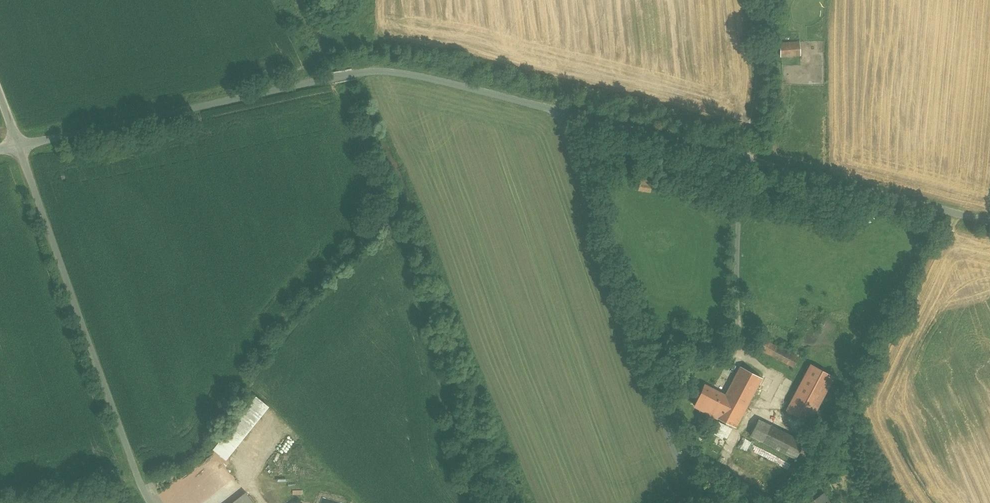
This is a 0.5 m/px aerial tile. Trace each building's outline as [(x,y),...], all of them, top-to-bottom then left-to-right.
[(782,57),(802,57),(802,42),(782,42),(782,57)] [(640,192),(652,193),(653,180),(641,179),(640,192)] [(766,342),(762,350),(794,367),(798,360),(766,342)] [(837,376),(811,362),(786,410),(811,424),(837,376)] [(739,426),(762,377),(739,366),(726,394),(706,384),(696,405),(739,426)] [(229,461),(270,406),(256,395),(214,451),(229,461)] [(806,441),(759,418),(750,436),(797,459),(806,441)] [(742,448),(748,450),(752,442),(745,439),(742,448)] [(246,492),(232,502),(255,502),(246,492)] [(824,493),(807,502),(829,502),(824,493)]
